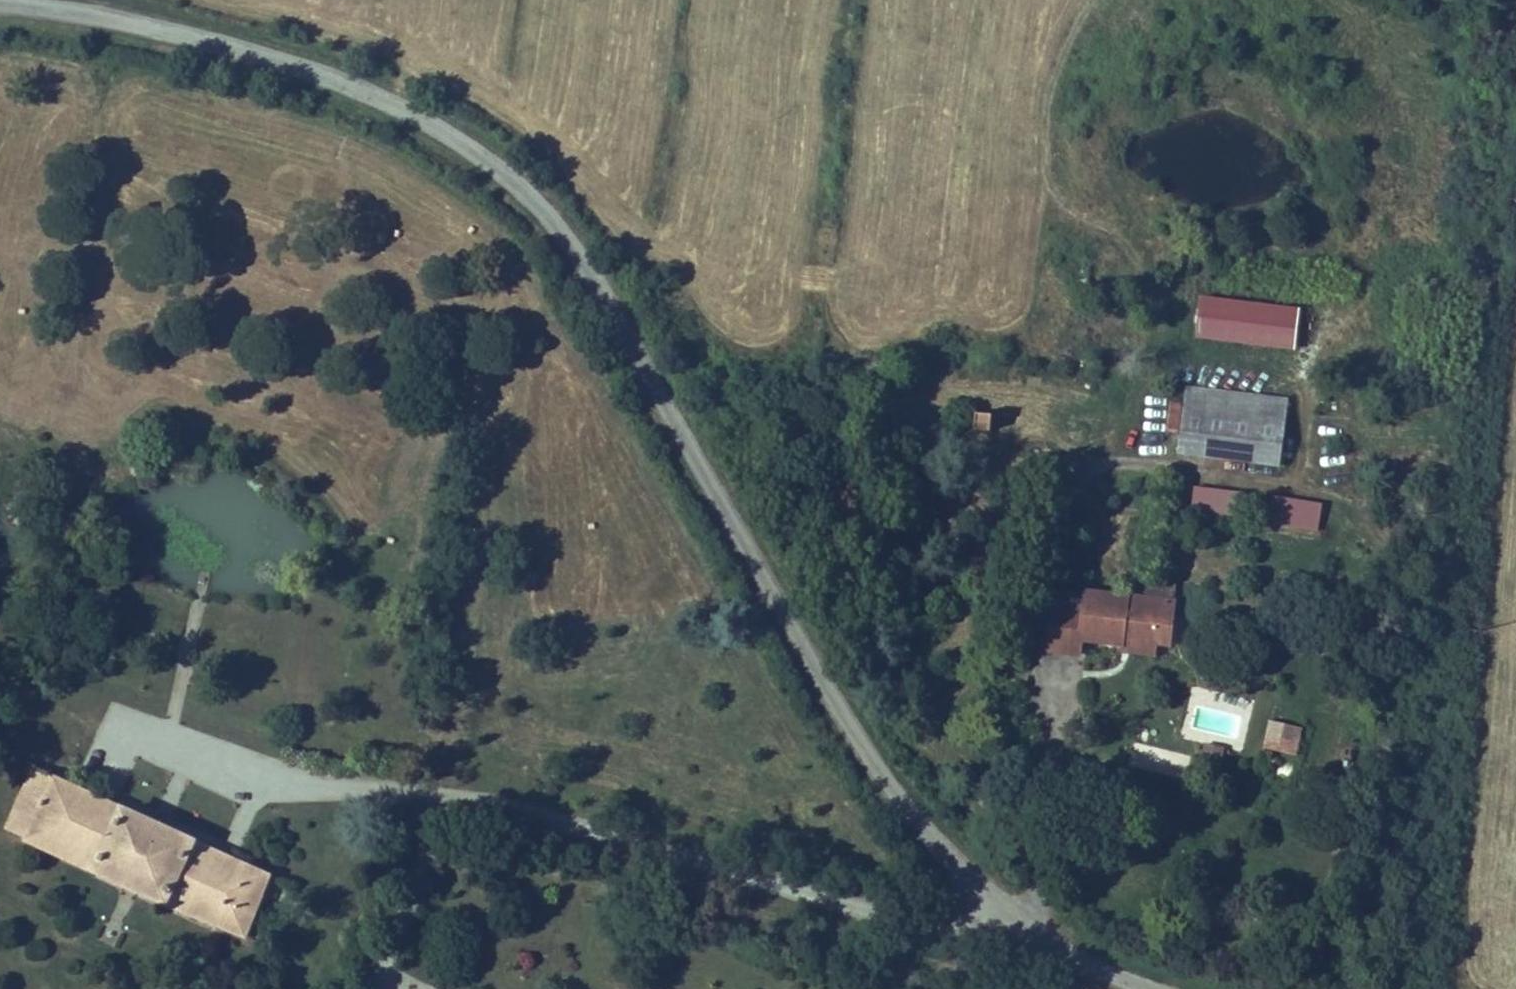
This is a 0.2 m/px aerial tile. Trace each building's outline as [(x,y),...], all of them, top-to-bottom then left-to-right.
[(1279,463),(1288,399),(1188,386),(1180,450),(1279,463)] [(992,430),(993,413),(976,411),(975,429),(992,430)] [(1248,491),(1197,485),(1193,516),(1245,522),(1248,491)] [(1323,502),(1276,496),(1272,529),(1319,534),(1323,502)] [(1150,595),(1088,589),(1087,601),(1056,597),(1050,652),(1082,655),(1084,642),(1128,647),(1127,652),(1157,655),(1158,643),(1173,644),(1179,585),(1151,582),(1150,595)] [(1299,755),(1305,729),(1268,720),(1261,746),(1299,755)] [(1224,747),(1208,744),(1205,757),(1221,760),(1224,747)] [(1275,777),(1291,782),(1297,763),(1281,758),(1275,777)] [(35,770),(8,831),(246,938),(274,878),(144,819),(35,770)]
